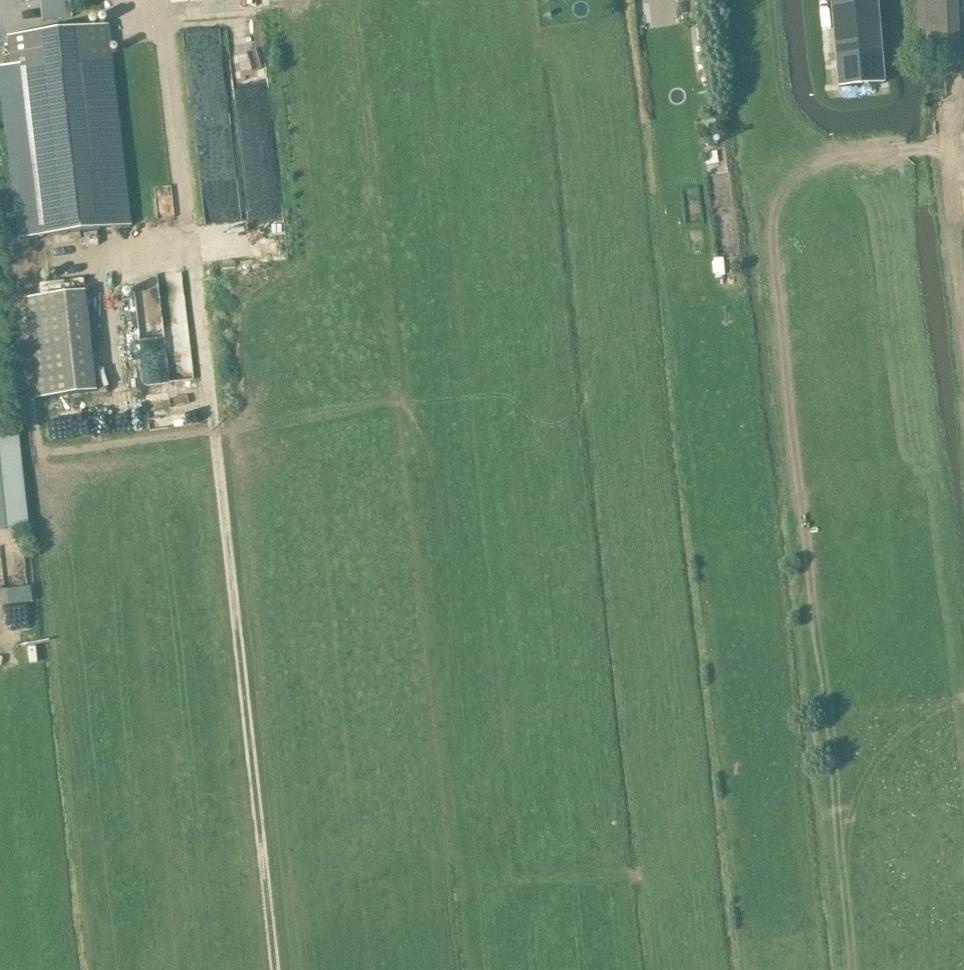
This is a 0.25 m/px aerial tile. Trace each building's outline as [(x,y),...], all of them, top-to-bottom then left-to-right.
[(840,87),(884,83),(877,0),(833,0),(840,87)] [(31,237),(131,225),(108,25),(8,36),(31,237)] [(35,397),(96,391),(85,291),(24,298),(35,397)]
